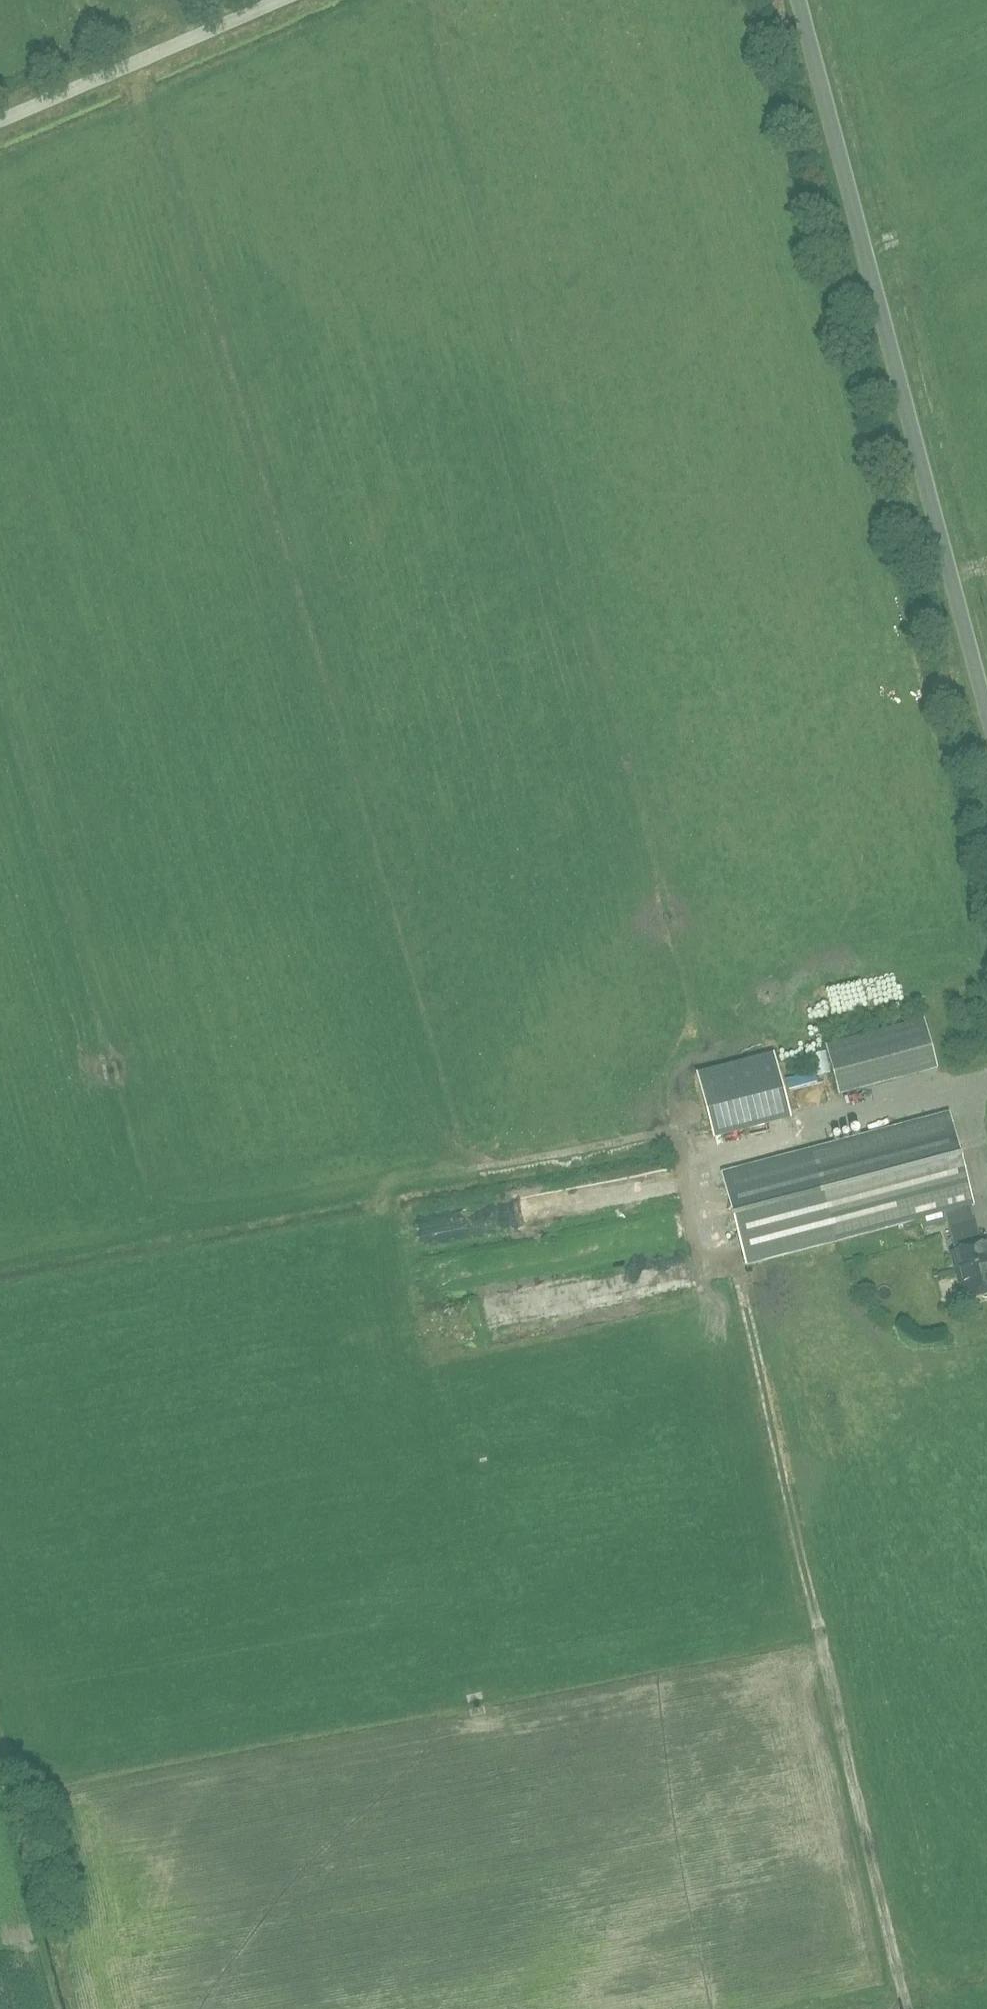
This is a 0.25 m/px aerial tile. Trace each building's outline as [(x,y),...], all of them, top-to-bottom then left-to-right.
[(823,1047),(836,1096),(933,1070),(920,1021),(823,1047)] [(772,1051),(695,1071),(708,1120),(785,1099),(772,1051)] [(825,1082),(822,1070),(793,1079),(797,1090),(825,1082)] [(970,1207),(945,1116),(807,1153),(722,1175),(745,1266),(831,1244),(970,1207)] [(969,1225),(946,1232),(952,1254),(950,1255),(958,1283),(960,1282),(966,1302),(979,1298),(982,1300),(986,1298),(986,1245),(975,1248),(969,1225)]
